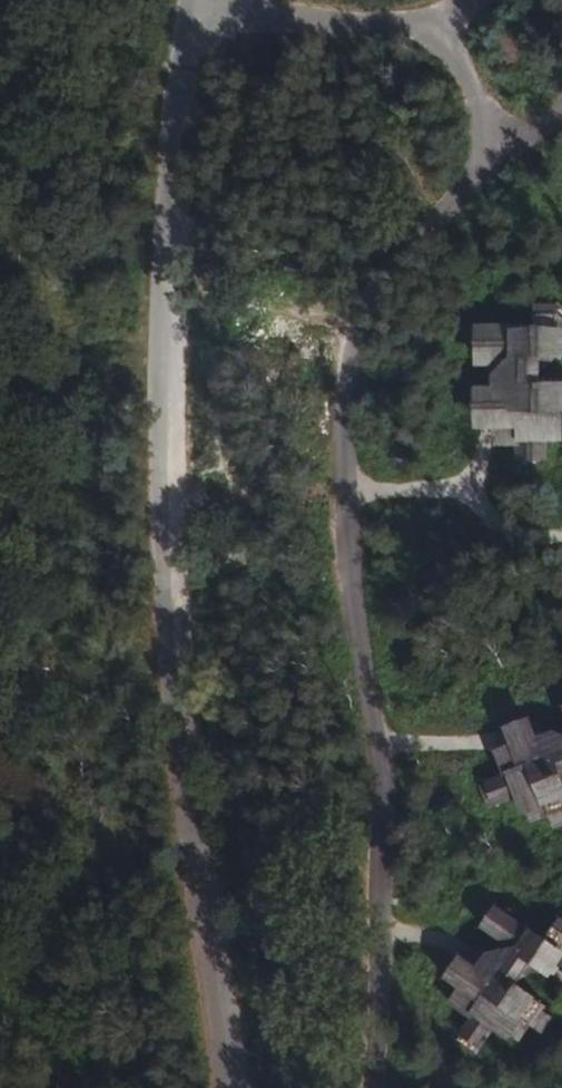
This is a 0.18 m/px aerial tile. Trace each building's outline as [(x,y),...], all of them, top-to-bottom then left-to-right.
[(535,326),(551,309),(561,319),(561,306),(557,301),(549,308),(536,308),(536,317),(535,317),(535,326)] [(536,360),(560,336),(561,334),(561,319),(551,309),(535,326),(521,340),(518,343),(536,360)] [(497,334),(491,328),(485,334),(478,341),(473,346),(478,351),(487,360),(502,375),(504,376),(521,358),(497,334)] [(560,352),(560,336),(536,360),(518,343),(521,340),(521,334),(497,334),(521,358),(504,376),(502,375),(498,380),(498,397),(520,397),(520,411),(533,411),(533,387),(537,387),(537,375),(552,360),(560,360),(560,352)] [(487,360),(478,351),(478,360),(487,360)] [(520,397),(498,397),(495,397),(495,422),(520,422),(520,440),(520,459),(521,459),(544,458),(545,458),(545,436),(545,412),(561,412),(561,387),(537,387),(533,387),(533,411),(520,411),(520,397)] [(495,422),(495,397),(477,397),(477,422),(495,422)] [(545,436),(561,436),(561,412),(545,412),(545,436)] [(520,422),(495,422),(495,440),(520,440),(520,422)] [(544,458),(521,459),(521,467),(544,467),(544,458)] [(507,731),(514,747),(537,739),(531,722),(507,731)] [(538,741),(545,762),(532,767),(537,779),(559,771),(561,775),(561,774),(561,741),(559,740),(560,738),(554,736),(538,741)] [(551,820),(552,820),(561,816),(561,778),(561,775),(559,771),(537,779),(532,767),(545,762),(538,741),(537,739),(514,747),(522,770),(505,777),(488,783),(488,784),(496,805),(497,806),(517,799),(540,790),(549,816),(551,820)] [(497,753),(505,777),(522,770),(514,747),(497,753)] [(496,805),(488,784),(481,787),(488,808),(496,805)] [(540,790),(517,799),(523,815),(529,813),(532,822),(549,816),(540,790)] [(552,820),(555,828),(561,825),(561,816),(552,820)] [(496,958),(520,954),(514,920),(513,912),(505,913),(495,915),(488,916),(490,923),(492,935),(496,956),(496,958)] [(517,986),(524,977),(545,973),(551,977),(555,972),(561,962),(561,958),(531,964),(527,939),(531,938),(534,934),(514,920),(520,954),(496,958),(496,956),(489,958),(479,972),(497,984),(489,996),(499,1004),(514,984),(517,986)] [(561,921),(556,928),(556,927),(550,935),(561,933),(561,921)] [(531,964),(561,958),(561,933),(550,935),(531,938),(527,939),(531,964)] [(462,990),(477,970),(462,960),(448,980),(462,990)] [(497,984),(479,972),(477,970),(462,990),(482,1005),(472,1020),(461,1035),(462,1035),(481,1049),(482,1049),(495,1031),(509,1011),(531,1026),(534,1029),(535,1028),(546,1013),(549,1009),(517,986),(514,984),(499,1004),(489,996),(497,984)] [(482,1005),(462,990),(452,1005),(472,1020),(482,1005)] [(509,1011),(495,1031),(509,1041),(512,1036),(520,1042),(531,1026),(509,1011)] [(546,1013),(535,1028),(542,1033),(553,1018),(546,1013)] [(476,1055),(481,1049),(462,1035),(457,1042),(476,1055)]
